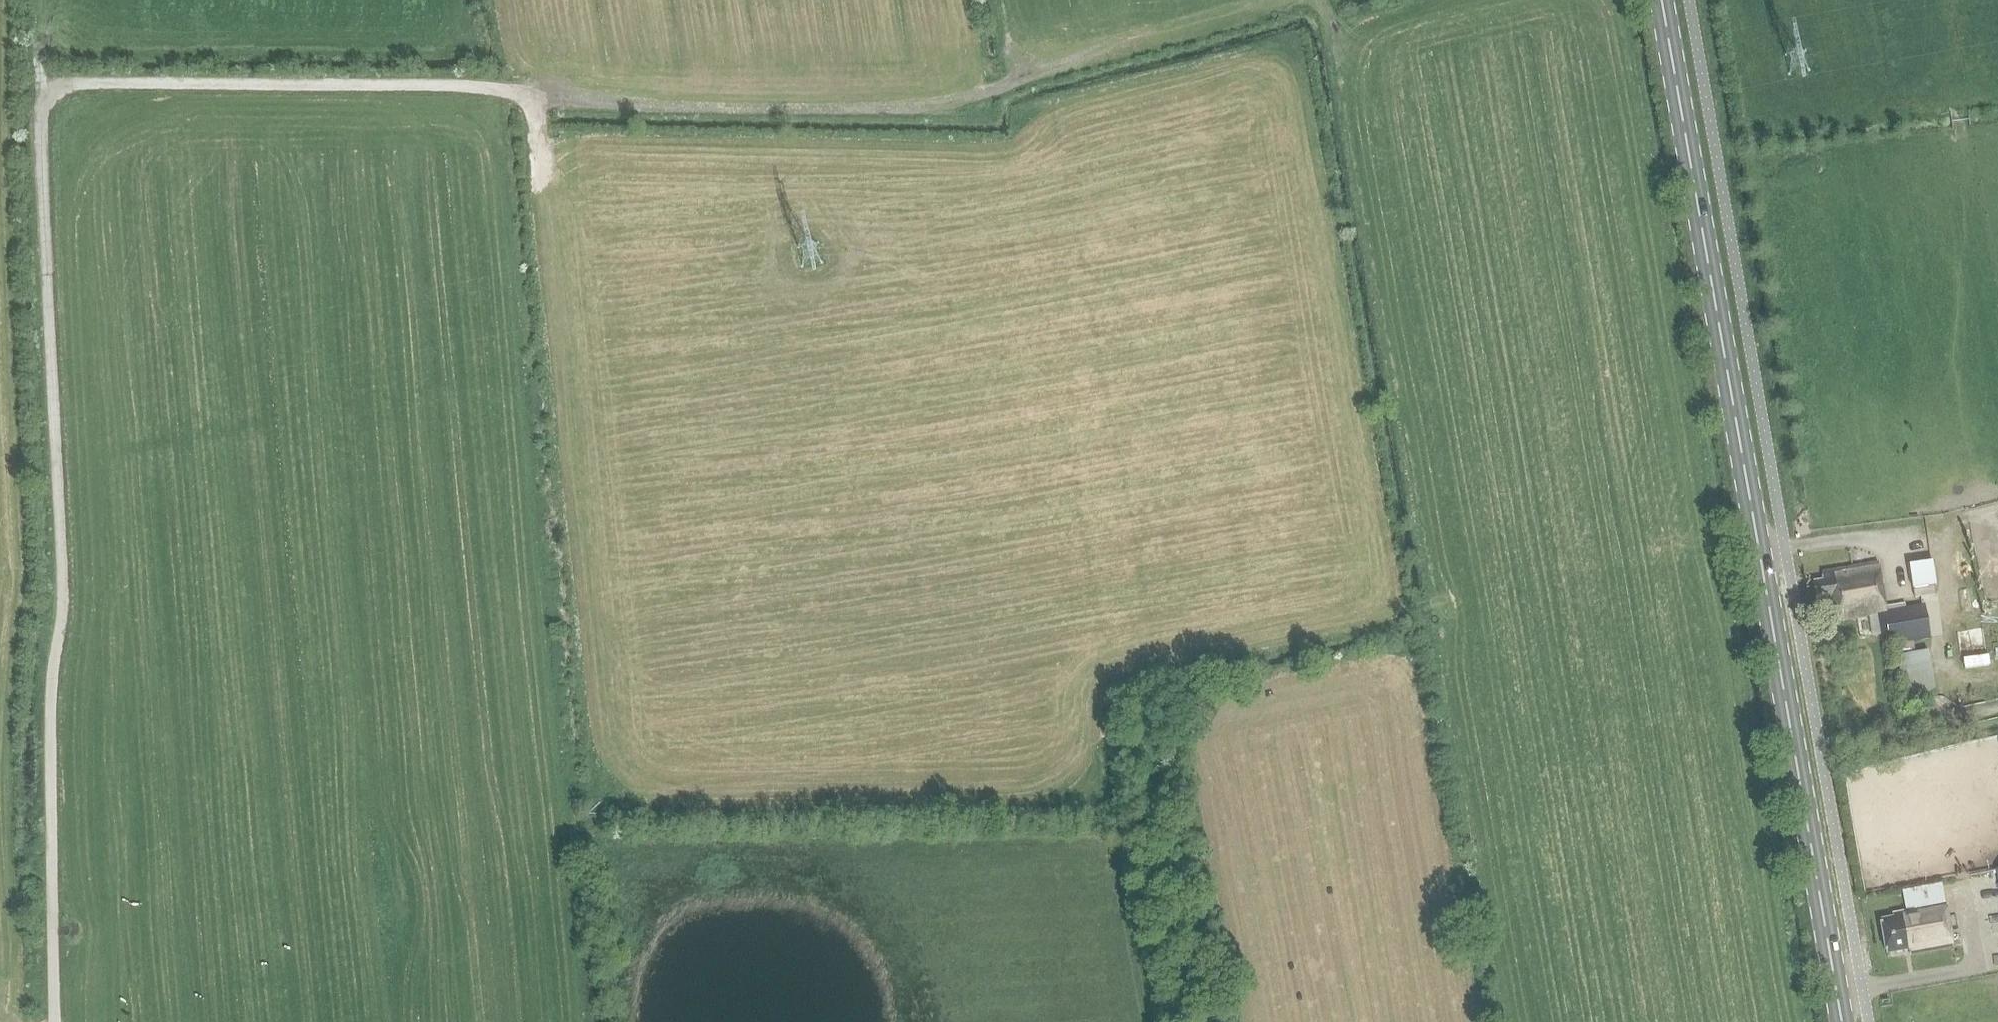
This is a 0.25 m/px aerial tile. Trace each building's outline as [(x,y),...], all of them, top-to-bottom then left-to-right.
[(1937,585),(1933,560),(1910,564),(1915,597),(1936,594),(1935,585),(1937,585)] [(1884,608),(1876,564),(1821,573),(1822,578),(1811,579),(1815,600),(1829,597),(1833,621),(1878,614),(1884,644),(1927,637),(1922,607),(1903,610),(1902,604),(1884,608)] [(1936,697),(1928,650),(1896,656),(1904,703),(1936,697)] [(1913,902),(1911,891),(1902,893),(1904,904),(1913,902)] [(1951,946),(1943,904),(1891,914),(1892,918),(1879,920),(1885,954),(1908,949),(1909,954),(1951,946)]
